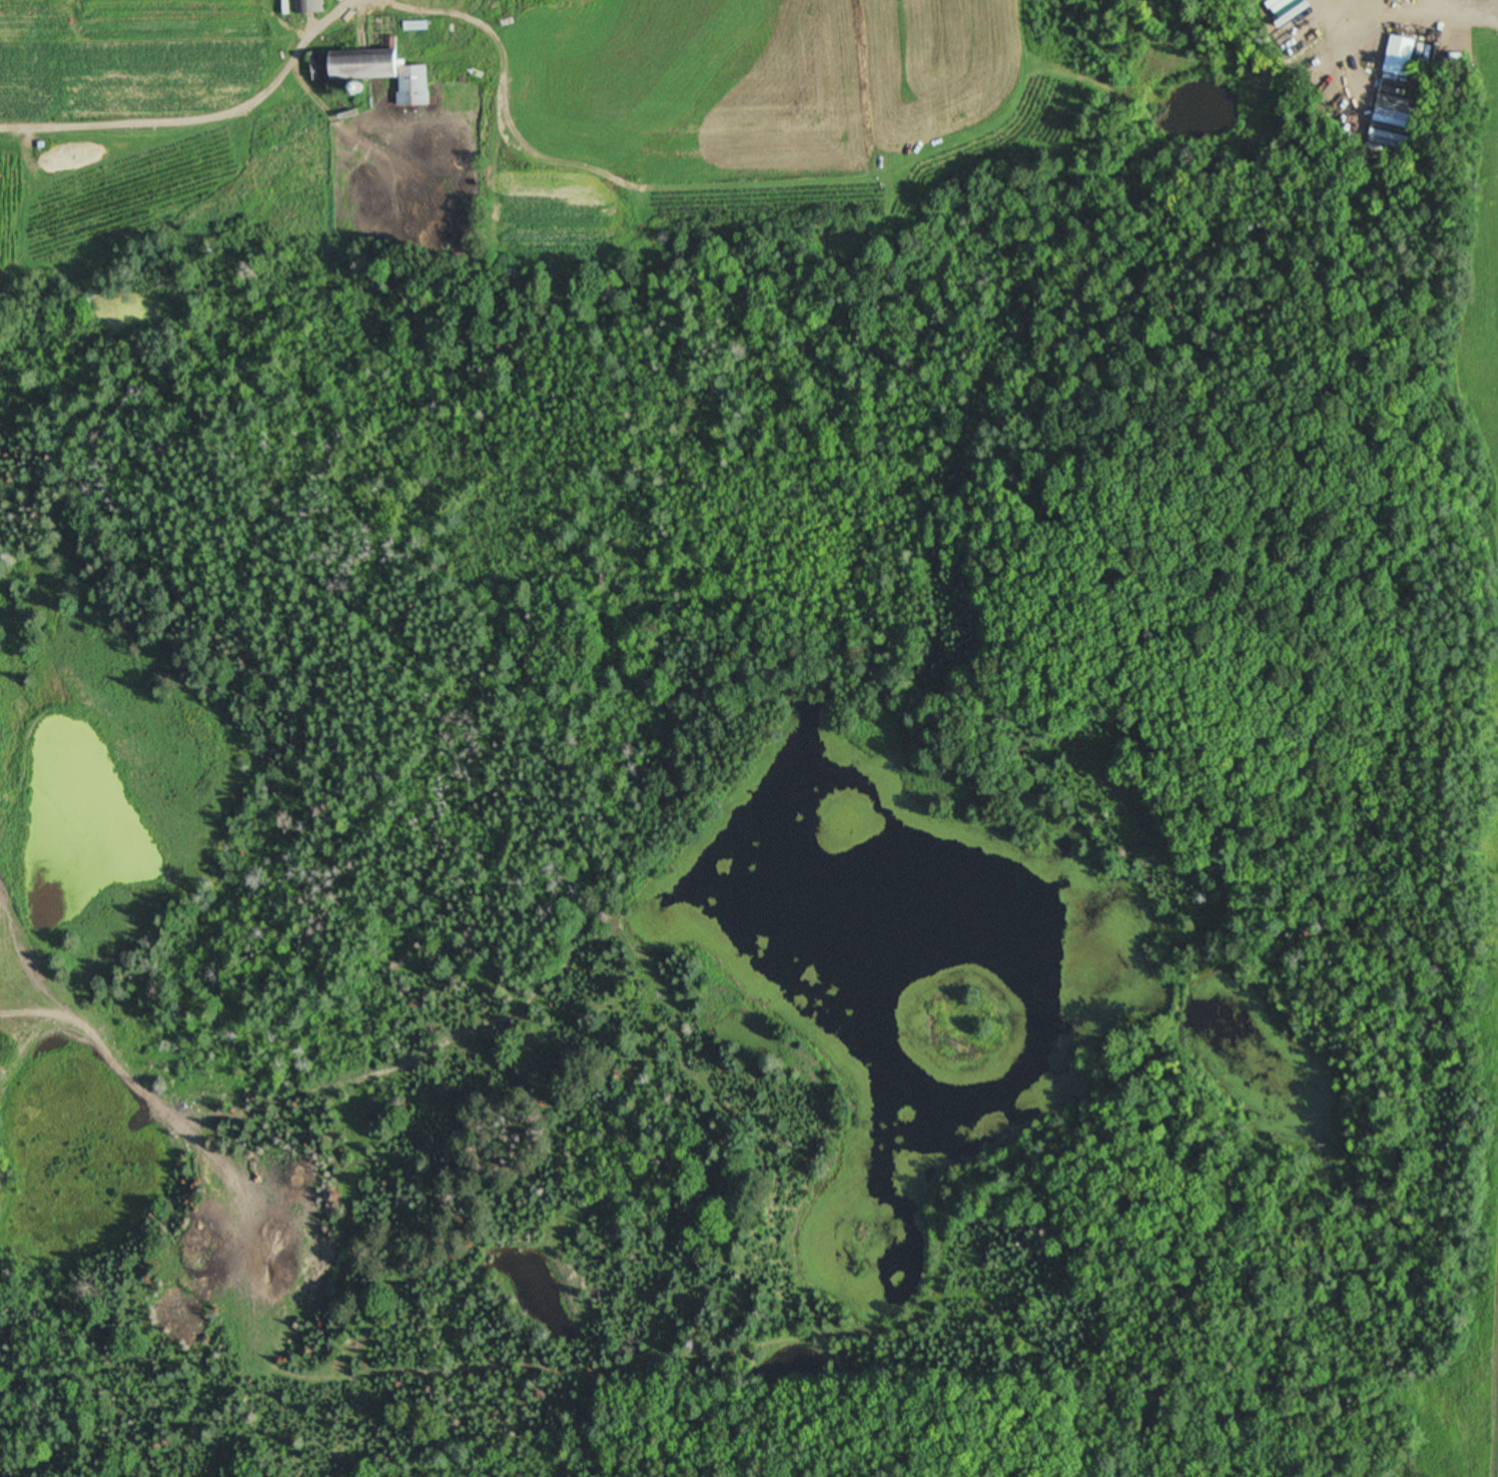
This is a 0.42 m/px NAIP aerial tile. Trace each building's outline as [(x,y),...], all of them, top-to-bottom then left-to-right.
[(322,13),(322,0),(293,0),(293,13),(322,13)] [(1303,8),(1299,0),(1280,0),(1258,12),(1266,28),(1303,8)] [(426,65),(403,65),(403,59),(396,59),(395,18),(367,18),(367,54),(317,55),(317,79),(393,78),(394,107),(427,106),(426,65)] [(1411,75),(1413,38),(1388,37),(1386,74),(1411,75)]
